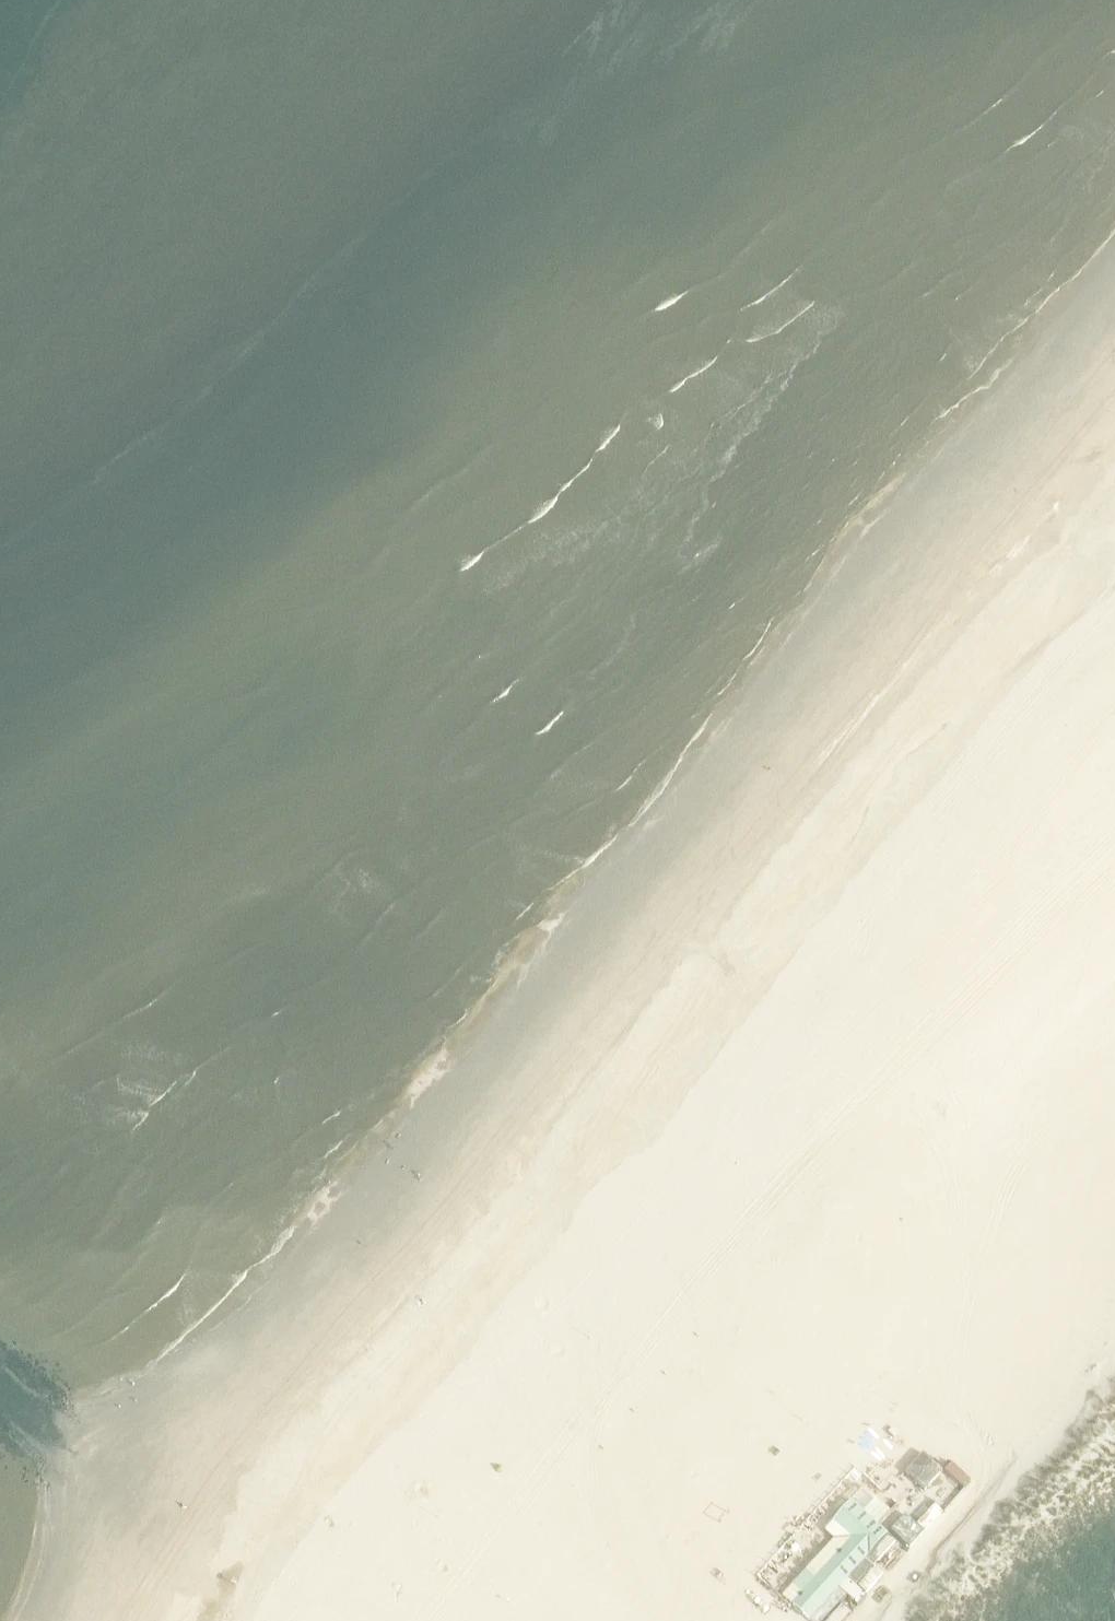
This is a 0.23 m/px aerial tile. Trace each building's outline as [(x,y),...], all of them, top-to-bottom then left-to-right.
[(967,1483),(974,1475),(956,1460),(949,1468),(967,1483)] [(827,1620),(892,1620),(924,1587),(911,1573),(895,1588),(888,1579),(909,1556),(913,1558),(920,1552),(897,1525),(907,1516),(933,1540),(960,1515),(940,1494),(915,1521),(890,1497),(883,1502),(865,1485),(779,1572),(827,1620)]
